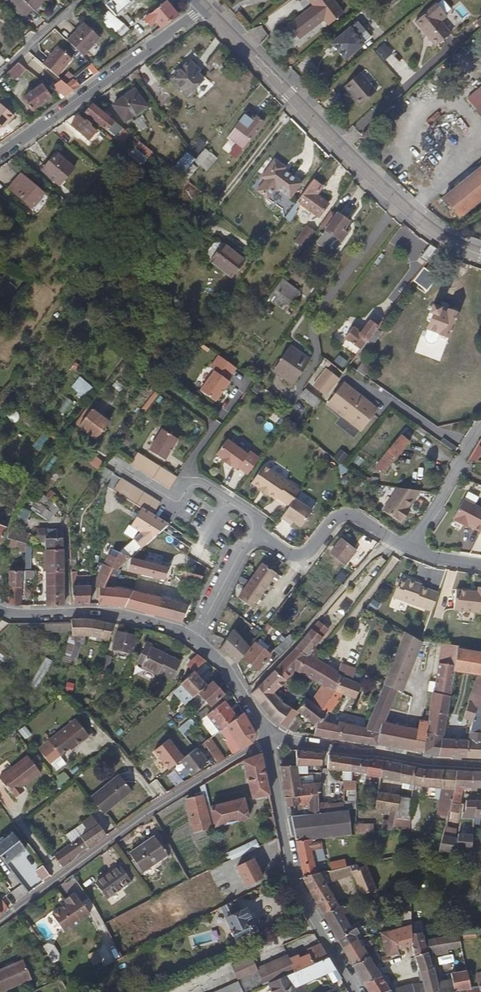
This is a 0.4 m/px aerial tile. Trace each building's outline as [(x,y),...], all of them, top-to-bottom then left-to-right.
[(35,11),(45,0),(22,0),(35,11)] [(332,0),(309,0),(314,7),(289,26),(290,29),(287,31),(290,35),(293,32),(299,40),(324,20),(329,26),(344,15),(332,0)] [(155,22),(161,28),(177,16),(165,1),(141,22),(144,24),(147,22),(150,26),(155,22)] [(434,45),(449,32),(436,17),(421,30),(434,45)] [(368,38),(354,22),(330,45),(343,61),(368,38)] [(84,25),(67,41),(82,56),(100,39),(84,25)] [(451,34),(449,32),(434,45),(436,47),(451,34)] [(375,50),(384,61),(394,53),(385,42),(375,50)] [(71,59),(57,47),(42,65),(56,77),(71,59)] [(193,69),(195,67),(190,61),(172,78),(187,96),(189,94),(191,96),(196,90),(195,88),(203,80),(193,69)] [(6,74),(8,76),(14,82),(26,70),(17,63),(6,74)] [(86,73),(83,70),(74,78),(77,81),(86,73)] [(68,84),(74,76),(68,71),(62,79),(68,84)] [(360,108),(376,94),(360,75),(343,89),(360,108)] [(52,87),(63,97),(79,86),(71,80),(66,85),(60,80),(52,87)] [(49,98),(40,86),(22,98),(31,111),(49,98)] [(477,113),(480,110),(480,88),(466,101),(475,111),(477,113)] [(146,106),(134,90),(113,105),(124,122),(146,106)] [(0,105),(0,127),(1,126),(5,121),(7,123),(13,116),(0,105)] [(114,122),(92,105),(86,113),(107,130),(114,122)] [(234,127),(235,128),(250,140),(263,124),(254,117),(253,119),(251,117),(249,119),(244,115),(234,127)] [(88,126),(90,124),(86,120),(84,122),(77,117),(70,125),(89,140),(96,132),(88,126)] [(250,140),(235,128),(227,138),(242,150),(250,140)] [(119,140),(107,130),(103,135),(112,142),(115,144),(119,140)] [(375,139),(368,132),(360,140),(366,147),(375,139)] [(112,142),(103,135),(99,142),(107,148),(112,142)] [(200,137),(192,148),(198,153),(206,142),(200,137)] [(151,152),(135,139),(133,142),(143,150),(143,152),(148,156),(151,152)] [(212,139),(194,160),(193,161),(205,171),(223,149),(212,139)] [(194,160),(188,155),(186,153),(173,168),(181,175),(193,161),(194,160)] [(73,170),(56,155),(41,172),(59,186),(73,170)] [(273,160),(260,177),(265,180),(261,185),(253,196),(263,203),(274,187),(288,198),(300,183),(282,170),(284,167),(273,160)] [(443,199),(454,214),(480,192),(480,167),(443,199)] [(49,196),(28,179),(16,194),(36,211),(49,196)] [(321,187),(312,181),(297,202),(318,218),(328,204),(316,195),(321,187)] [(335,217),(329,213),(319,228),(324,231),(335,217)] [(335,217),(324,231),(321,236),(331,243),(334,239),(339,242),(345,235),(340,232),(347,223),(336,215),(335,217)] [(302,224),(291,217),(287,222),(298,229),(302,224)] [(268,228),(260,240),(265,243),(273,231),(268,228)] [(303,247),(306,242),(313,232),(306,228),(296,242),(303,247)] [(242,260),(214,240),(202,256),(230,277),(242,260)] [(426,263),(436,249),(429,245),(419,258),(426,263)] [(289,281),(283,277),(283,278),(275,289),(293,302),(301,291),(288,282),(289,281)] [(438,308),(431,306),(426,321),(429,322),(426,329),(438,334),(439,340),(443,341),(448,337),(457,314),(438,307),(438,308)] [(360,351),(373,333),(377,328),(368,321),(359,333),(358,335),(358,336),(352,345),(357,348),(357,349),(358,350),(360,351)] [(344,339),(357,349),(357,348),(352,345),(358,336),(358,335),(359,333),(352,328),(344,339)] [(360,351),(362,354),(364,355),(377,336),(373,333),(360,351)] [(309,360),(289,346),(273,370),(292,384),(309,360)] [(349,366),(352,369),(362,354),(360,351),(358,353),(349,366)] [(338,355),(334,361),(342,368),(347,361),(338,355)] [(226,380),(235,368),(224,360),(218,356),(209,368),(213,371),(199,391),(214,402),(228,382),(226,380)] [(324,396),(333,383),(333,375),(325,370),(312,387),(324,396)] [(80,376),(70,389),(84,400),(94,387),(80,376)] [(371,405),(360,396),(359,398),(354,394),(355,392),(342,382),(325,405),(360,431),(373,414),(369,411),(371,405)] [(314,406),(319,400),(311,394),(306,390),(301,396),(314,406)] [(57,410),(65,415),(74,402),(66,397),(57,410)] [(108,422),(91,409),(78,427),(95,440),(108,422)] [(179,438),(165,427),(149,447),(164,458),(179,438)] [(116,450),(126,436),(120,432),(110,445),(116,450)] [(409,443),(400,436),(386,454),(394,461),(409,443)] [(18,447),(30,456),(36,448),(23,439),(18,447)] [(248,475),(259,459),(249,452),(247,455),(227,440),(216,455),(222,459),(221,460),(230,466),(231,465),(236,470),(238,468),(248,475)] [(478,452),(473,450),(466,462),(478,462),(478,453),(478,452)] [(138,452),(132,461),(130,464),(136,467),(144,456),(138,452)] [(348,458),(340,452),(334,460),(342,466),(348,458)] [(97,470),(103,463),(93,455),(87,462),(97,470)] [(144,456),(136,467),(142,471),(149,460),(144,456)] [(142,471),(147,475),(156,463),(149,460),(142,471)] [(147,475),(153,478),(161,467),(156,463),(147,475)] [(260,490),(272,472),(263,465),(251,483),(259,488),(259,489),(260,490)] [(153,478),(159,482),(167,470),(161,467),(153,478)] [(159,482),(165,486),(173,474),(167,470),(159,482)] [(260,490),(261,491),(273,472),(272,472),(260,490)] [(261,491),(262,492),(274,473),(273,472),(261,491)] [(300,492),(274,473),(262,492),(267,495),(268,494),(276,499),(277,497),(290,506),(294,500),(300,492)] [(170,489),(178,477),(174,474),(173,474),(165,486),(170,489)] [(121,478),(113,489),(118,492),(126,481),(121,478)] [(126,481),(118,492),(124,496),(132,485),(126,481)] [(132,485),(124,496),(130,500),(138,489),(132,485)] [(411,501),(417,491),(406,489),(394,488),(379,509),(399,522),(405,513),(402,512),(405,508),(410,500),(411,501)] [(138,489),(130,500),(135,504),(143,492),(138,489)] [(143,492),(135,504),(142,508),(149,496),(143,492)] [(31,513),(54,520),(60,504),(37,496),(31,513)] [(149,496),(142,508),(147,511),(155,500),(149,496)] [(160,503),(155,500),(147,511),(152,515),(160,503)] [(312,512),(294,500),(290,506),(281,520),(288,525),(290,522),(293,524),(301,529),(312,512)] [(480,533),(480,531),(480,509),(466,502),(456,521),(457,521),(456,524),(465,528),(466,526),(480,533)] [(26,526),(31,511),(21,508),(16,522),(26,526)] [(140,549),(167,525),(141,509),(130,527),(140,533),(132,540),(140,549)] [(61,550),(61,535),(55,534),(55,530),(45,530),(44,550),(61,550)] [(351,550),(339,540),(330,552),(342,561),(351,550)] [(25,551),(26,545),(21,543),(17,542),(15,548),(25,551)] [(62,572),(61,550),(44,550),(44,572),(62,572)] [(97,578),(96,587),(100,587),(104,587),(112,569),(119,570),(120,567),(130,558),(112,551),(110,556),(108,555),(97,578)] [(167,567),(130,558),(120,567),(119,570),(127,570),(164,580),(167,567)] [(237,597),(249,607),(251,608),(273,577),(276,580),(279,576),(261,563),(237,597)] [(184,572),(203,576),(205,570),(185,564),(184,568),(181,567),(180,570),(184,572)] [(115,583),(119,570),(112,569),(104,587),(107,587),(110,581),(115,583)] [(8,570),(7,603),(7,605),(19,606),(20,571),(8,570)] [(443,608),(453,609),(456,589),(454,588),(456,572),(444,570),(440,599),(438,599),(436,618),(441,618),(443,608)] [(32,579),(32,571),(24,571),(24,578),(32,579)] [(44,585),(62,585),(62,572),(44,572),(44,585)] [(90,587),(89,587),(76,587),(75,572),(70,572),(72,605),(89,604),(90,587)] [(199,584),(203,576),(184,572),(181,581),(199,584)] [(431,611),(438,593),(415,585),(415,583),(406,580),(405,582),(398,580),(392,598),(431,611)] [(62,606),(62,605),(62,585),(44,585),(44,606),(44,607),(62,606)] [(120,606),(181,622),(188,605),(132,591),(107,587),(104,587),(100,587),(98,604),(120,606)] [(455,590),(453,610),(480,613),(480,588),(478,588),(478,593),(455,590)] [(272,608),(277,611),(291,594),(288,592),(285,596),(283,594),(272,608)] [(71,620),(71,622),(73,647),(72,649),(76,650),(78,643),(78,635),(87,636),(96,637),(96,640),(99,640),(100,638),(108,640),(113,625),(90,620),(71,620)] [(69,631),(69,623),(44,624),(44,632),(69,631)] [(328,629),(318,623),(302,643),(284,661),(295,668),(294,669),(305,675),(315,659),(320,653),(312,649),(328,629)] [(228,656),(241,641),(241,640),(232,630),(225,640),(219,649),(228,656)] [(111,649),(130,653),(134,636),(115,632),(111,649)] [(421,641),(405,632),(385,679),(383,685),(396,690),(405,694),(427,642),(421,641)] [(282,642),(288,647),(294,640),(288,636),(282,642)] [(228,656),(235,663),(248,648),(241,641),(228,656)] [(274,651),(279,656),(288,647),(282,642),(274,651)] [(150,649),(151,646),(145,644),(134,663),(141,667),(140,668),(159,679),(160,677),(171,682),(180,665),(150,649)] [(268,655),(254,644),(243,658),(257,670),(268,655)] [(441,644),(438,664),(433,693),(432,693),(429,712),(447,716),(453,678),(454,665),(457,649),(457,646),(441,644)] [(469,732),(472,720),(477,707),(480,696),(480,653),(457,649),(454,665),(453,678),(458,678),(460,672),(479,675),(462,718),(468,721),(466,732),(469,732)] [(340,665),(320,653),(315,659),(325,666),(337,672),(340,665)] [(204,661),(196,655),(185,666),(191,673),(192,672),(204,661)] [(51,662),(44,658),(28,686),(34,690),(51,662)] [(325,666),(315,659),(305,675),(316,682),(333,691),(341,678),(335,675),(337,672),(325,666)] [(295,668),(284,661),(251,693),(273,720),(279,724),(290,709),(285,705),(273,693),(294,669),(295,668)] [(347,667),(340,665),(337,672),(335,675),(341,678),(343,675),(347,667)] [(98,670),(97,673),(116,681),(120,674),(105,669),(103,672),(98,670)] [(192,672),(191,673),(172,691),(178,697),(185,691),(192,698),(205,686),(192,672)] [(360,685),(350,681),(341,678),(333,691),(320,710),(325,713),(327,711),(330,713),(336,704),(341,695),(354,699),(360,685)] [(333,691),(316,682),(305,698),(320,710),(333,691)] [(222,695),(211,683),(198,695),(209,707),(222,695)] [(396,690),(383,685),(370,716),(364,729),(379,733),(383,722),(396,690)] [(319,721),(325,713),(320,710),(305,698),(296,711),(316,726),(319,721)] [(236,718),(224,702),(209,713),(206,716),(218,731),(226,726),(236,718)] [(466,758),(480,759),(480,730),(480,726),(480,708),(477,707),(472,720),(469,732),(468,743),(466,758)] [(206,716),(209,713),(206,709),(196,716),(197,718),(194,720),(196,723),(206,716)] [(364,729),(370,716),(353,711),(349,725),(364,729)] [(417,730),(414,751),(423,752),(429,712),(425,712),(423,722),(418,721),(417,730)] [(429,712),(423,752),(423,754),(435,756),(466,758),(468,743),(442,740),(447,716),(429,712)] [(254,733),(242,714),(236,718),(226,726),(239,750),(251,744),(254,733)] [(62,756),(71,748),(76,744),(79,746),(91,736),(76,717),(49,739),(62,756)] [(188,730),(194,725),(190,720),(179,728),(182,734),(188,730)] [(316,726),(313,735),(334,739),(353,741),(376,745),(379,733),(364,729),(349,725),(338,722),(336,726),(319,721),(316,726)] [(406,727),(383,722),(379,733),(376,745),(404,749),(407,731),(406,727)] [(407,731),(404,749),(414,751),(417,730),(406,727),(407,731)] [(193,737),(188,730),(182,734),(189,742),(193,737)] [(203,742),(209,738),(206,733),(200,738),(203,742)] [(217,763),(224,759),(209,738),(203,742),(205,746),(217,763)] [(195,749),(180,761),(191,775),(206,763),(195,749)] [(322,754),(295,750),(294,761),(280,760),(281,766),(296,766),(298,774),(313,773),(314,766),(321,766),(322,754)] [(16,799),(26,791),(23,788),(42,773),(28,754),(0,776),(0,780),(13,796),(16,799)] [(260,754),(242,762),(251,799),(269,794),(260,754)] [(328,756),(327,755),(327,769),(343,771),(349,772),(351,759),(328,756)] [(367,761),(351,759),(349,772),(350,772),(364,774),(364,776),(380,779),(383,762),(367,759),(367,761)] [(393,764),(383,762),(380,779),(390,781),(393,764)] [(393,764),(390,781),(398,783),(401,766),(393,764)] [(141,765),(135,770),(144,780),(150,775),(141,765)] [(296,766),(281,766),(279,766),(282,782),(299,781),(298,780),(298,774),(296,766)] [(413,786),(414,769),(401,766),(398,783),(402,784),(402,790),(412,792),(413,786)] [(423,771),(414,769),(413,786),(439,789),(437,815),(447,816),(449,811),(454,790),(457,773),(440,771),(423,771)] [(349,772),(343,771),(343,783),(351,783),(350,772),(349,772)] [(472,773),(457,773),(454,790),(449,811),(458,813),(460,805),(461,794),(462,789),(470,789),(472,773)] [(472,773),(470,789),(470,792),(476,792),(476,789),(480,789),(480,773),(472,773)] [(118,775),(88,797),(102,814),(114,804),(112,802),(129,789),(118,775)] [(298,780),(299,781),(301,796),(316,795),(319,794),(320,784),(303,784),(302,780),(298,780)] [(299,781),(282,782),(285,797),(301,796),(299,781)] [(351,783),(343,783),(343,792),(356,791),(356,783),(351,783)] [(209,807),(204,785),(200,787),(206,813),(210,812),(209,807)] [(206,813),(200,787),(192,792),(194,798),(185,800),(193,832),(247,818),(243,799),(209,807),(210,812),(206,813)] [(131,791),(129,789),(112,802),(114,804),(131,791)] [(389,796),(378,793),(375,808),(386,811),(389,796)] [(301,796),(285,797),(286,807),(289,807),(309,805),(309,815),(318,814),(316,795),(301,796)] [(394,797),(389,796),(386,811),(389,812),(392,813),(394,797)] [(399,798),(396,813),(395,813),(395,819),(399,820),(410,821),(412,801),(407,800),(399,798)] [(182,804),(179,800),(173,803),(177,808),(182,804)] [(465,805),(462,805),(461,814),(461,819),(474,819),(474,818),(476,802),(465,802),(465,805)] [(318,814),(309,815),(308,815),(305,816),(291,817),(295,841),(319,839),(350,836),(348,812),(318,814)] [(80,823),(87,832),(97,825),(90,815),(80,823)] [(156,822),(153,816),(144,823),(148,829),(156,822)] [(278,838),(273,816),(268,818),(271,831),(270,832),(272,841),(274,840),(278,838)] [(87,832),(68,845),(74,853),(76,852),(77,854),(104,834),(97,825),(87,832)] [(459,831),(444,829),(442,835),(454,838),(457,839),(458,834),(459,831)] [(454,838),(442,835),(437,854),(455,854),(456,849),(471,850),(472,834),(473,831),(468,831),(467,835),(458,834),(457,839),(454,838)] [(5,863),(24,848),(12,833),(0,842),(0,857),(5,863)] [(155,837),(130,854),(141,872),(167,856),(155,837)] [(246,853),(258,847),(254,839),(227,853),(230,861),(233,859),(246,853)] [(321,849),(319,839),(295,841),(302,877),(315,874),(311,850),(321,849)] [(68,845),(54,855),(62,867),(78,855),(77,854),(76,852),(74,853),(68,845)] [(250,861),(246,853),(233,859),(246,887),(261,878),(252,859),(250,861)] [(330,871),(335,870),(345,867),(344,861),(329,865),(330,871)] [(285,875),(283,864),(279,865),(279,870),(272,875),(275,881),(285,875)] [(48,875),(41,866),(34,871),(41,880),(48,875)] [(118,866),(94,882),(105,899),(130,882),(118,866)] [(335,870),(338,880),(351,875),(360,896),(372,891),(373,893),(375,892),(374,890),(375,890),(365,866),(350,872),(349,867),(345,867),(335,870)] [(328,871),(333,882),(338,880),(335,870),(330,871),(328,871)] [(303,882),(310,894),(324,885),(317,873),(315,874),(302,877),(303,882)] [(310,894),(323,916),(337,907),(324,885),(310,894)] [(62,901),(63,903),(65,905),(59,909),(49,916),(62,933),(88,915),(75,898),(74,899),(70,895),(62,901)] [(371,911),(382,910),(380,900),(370,901),(371,911)] [(235,914),(230,903),(221,908),(226,918),(225,919),(235,941),(255,931),(245,909),(235,914)] [(323,916),(337,939),(350,930),(349,927),(342,916),(352,911),(349,905),(337,907),(323,916)] [(400,915),(404,927),(410,925),(410,910),(400,915)] [(366,919),(356,924),(358,929),(369,924),(366,919)] [(410,925),(410,934),(419,933),(418,924),(410,925)] [(396,948),(402,946),(403,942),(405,940),(408,939),(410,934),(410,925),(404,927),(390,930),(396,948)] [(337,939),(342,948),(356,939),(354,936),(358,933),(354,928),(350,930),(337,939)] [(380,936),(387,960),(394,959),(393,954),(397,954),(396,948),(390,930),(371,935),(372,939),(375,936),(380,936)] [(410,945),(413,957),(426,953),(423,942),(421,937),(420,933),(419,933),(410,934),(408,939),(405,940),(403,942),(404,943),(406,945),(410,945)] [(342,948),(352,965),(368,956),(364,950),(362,946),(361,946),(361,947),(356,939),(342,948)] [(53,945),(47,944),(42,947),(47,954),(56,950),(53,945)] [(327,958),(320,945),(306,951),(308,954),(298,958),(299,960),(282,967),(287,976),(327,958)] [(424,991),(445,991),(461,989),(464,988),(469,987),(466,972),(450,975),(451,980),(441,982),(440,976),(434,978),(432,968),(431,968),(426,953),(413,957),(422,984),(424,991)] [(298,958),(297,956),(289,960),(287,956),(256,969),(251,958),(232,966),(238,982),(215,991),(250,991),(287,976),(282,967),(299,960),(298,958)] [(352,965),(362,982),(380,977),(372,964),(368,956),(352,965)] [(327,958),(287,976),(250,991),(258,991),(278,983),(280,986),(271,990),(271,991),(297,991),(295,988),(327,973),(332,983),(340,979),(327,958)] [(21,960),(0,969),(0,991),(29,979),(21,960)] [(368,991),(381,991),(388,991),(380,977),(362,982),(368,991)]
